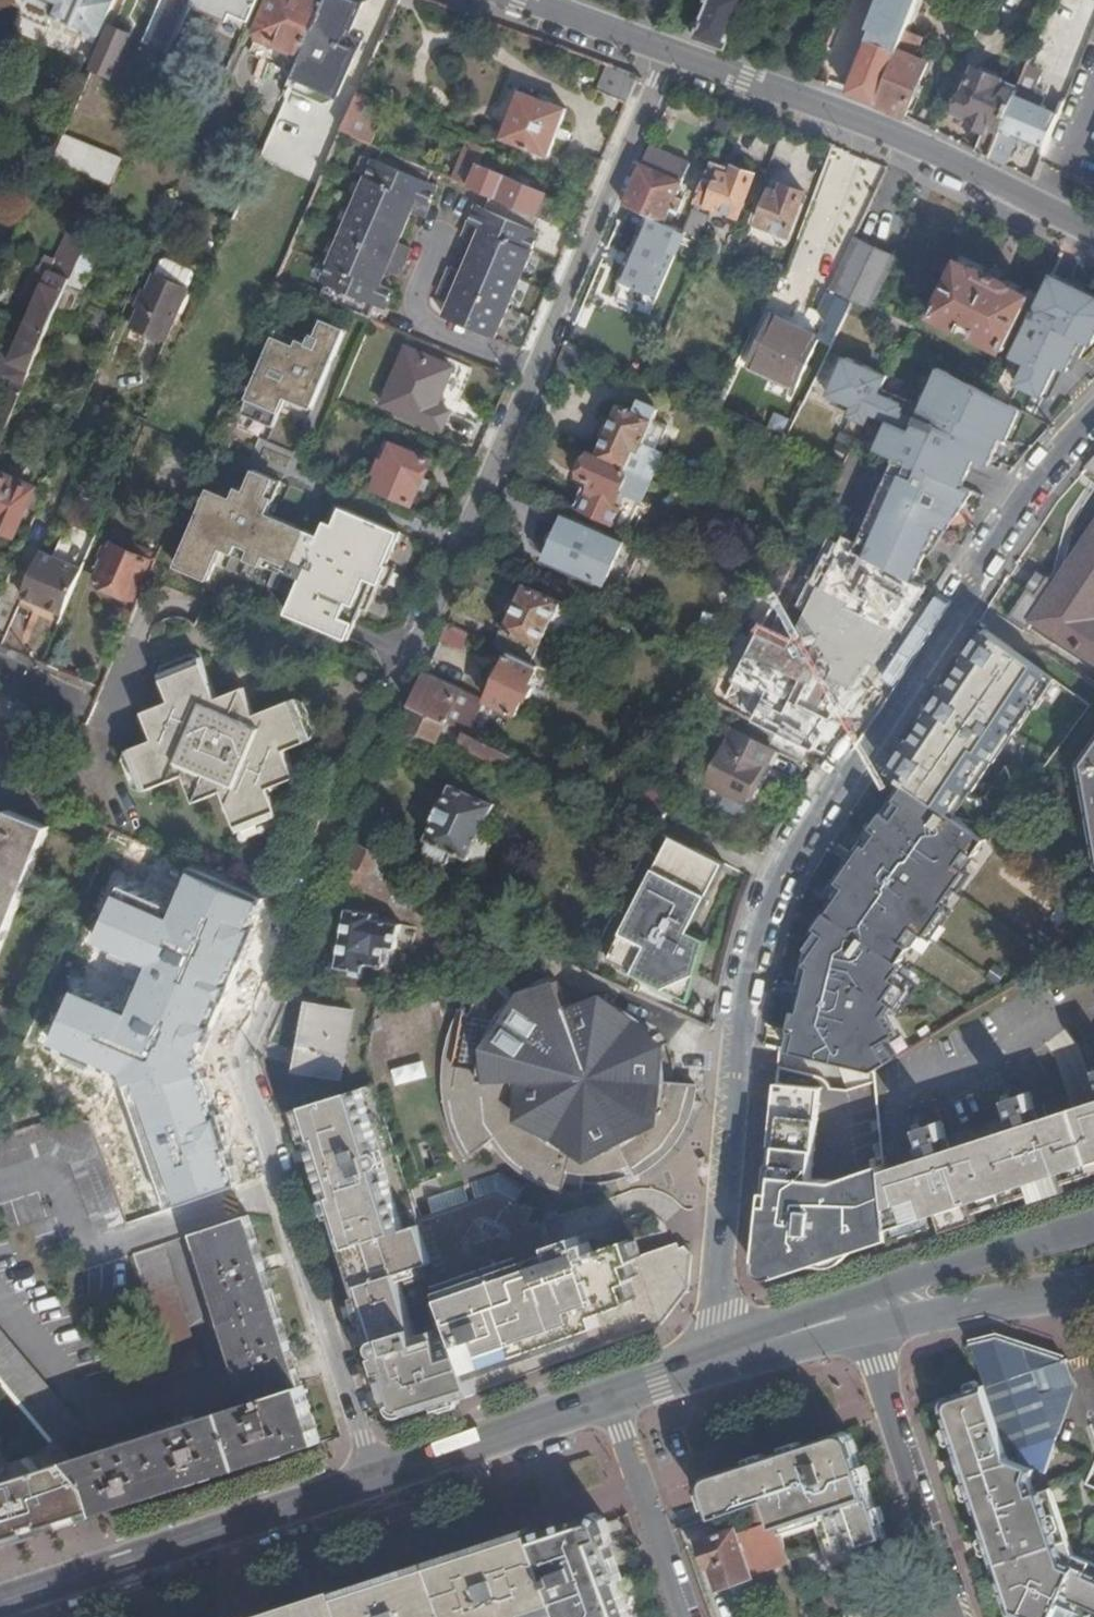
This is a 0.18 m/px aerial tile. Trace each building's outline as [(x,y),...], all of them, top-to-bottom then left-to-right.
[(21,15),(46,26),(52,13),(102,34),(117,0),(27,0),(21,15)] [(170,53),(177,37),(192,2),(193,0),(171,0),(152,44),(170,53)] [(192,2),(228,18),(232,8),(253,18),(261,0),(193,0),(192,2)] [(305,56),(329,0),(328,0),(272,0),(257,35),(305,56)] [(329,0),(305,56),(296,77),(340,95),(359,48),(347,42),(363,2),(369,0),(329,0)] [(726,48),(746,0),(711,0),(710,4),(701,0),(690,0),(678,28),(700,36),(699,38),(726,48)] [(919,10),(923,0),(902,0),(919,10)] [(881,105),(911,32),(887,22),(879,41),(870,38),(848,93),(881,105)] [(131,34),(112,26),(101,50),(93,67),(112,76),(131,34)] [(926,37),(911,32),(881,105),(908,117),(932,59),(920,54),(926,37)] [(628,102),(639,75),(609,64),(599,90),(628,102)] [(977,150),(994,158),(1021,88),(995,78),(996,74),(982,68),(980,72),(977,70),(960,113),(970,117),(968,123),(984,130),(977,150)] [(1020,136),(1047,147),(1061,113),(1039,103),(1046,85),(1026,78),(1021,88),(994,158),(1008,165),(1020,136)] [(373,145),(391,103),(360,91),(341,132),(373,145)] [(567,109),(522,92),(504,138),(549,156),(567,109)] [(784,129),(772,162),(785,168),(797,141),(792,139),(795,133),(784,129)] [(53,158),(113,185),(124,159),(64,133),(53,158)] [(541,217),(554,222),(564,201),(548,194),(480,164),(482,157),(487,146),(471,139),(466,151),(454,179),(487,193),(541,217)] [(647,213),(668,222),(674,208),(680,210),(685,199),(678,196),(684,181),(692,164),(650,146),(643,163),(625,204),(647,213)] [(430,169),(382,149),(376,163),(370,161),(364,176),(427,202),(434,185),(425,180),(430,169)] [(714,162),(698,199),(740,216),(757,174),(734,165),(732,169),(714,162)] [(427,202),(364,176),(351,206),(400,226),(407,209),(421,215),(427,202)] [(778,180),(775,188),(782,191),(787,184),(778,180)] [(782,191),(775,188),(760,223),(789,235),(805,192),(787,184),(782,191)] [(535,231),(541,217),(487,193),(481,206),(472,203),(464,222),(532,251),(539,232),(535,231)] [(400,226),(351,206),(339,234),(402,260),(408,247),(394,240),(400,226)] [(674,208),(668,222),(685,230),(692,215),(680,210),(674,208)] [(688,231),(699,236),(708,214),(694,209),(692,215),(685,230),(688,231)] [(659,297),(688,231),(685,230),(668,222),(647,213),(619,279),(659,297)] [(532,251),(464,222),(459,235),(472,241),(464,256),(520,279),(532,251)] [(29,320),(50,329),(57,312),(69,285),(75,270),(85,248),(89,239),(70,231),(52,271),(39,266),(25,299),(37,303),(29,320)] [(339,234),(327,264),(377,284),(383,268),(397,273),(402,260),(339,234)] [(854,300),(874,309),(899,258),(855,237),(831,289),(854,300)] [(99,254),(85,248),(75,270),(90,276),(99,254)] [(520,279),(464,256),(458,271),(445,266),(440,280),(508,308),(520,279)] [(162,263),(157,275),(191,290),(196,277),(194,271),(168,260),(162,263)] [(1017,288),(1019,284),(978,264),(976,269),(962,263),(936,315),(965,329),(970,320),(980,325),(975,335),(1005,349),(1033,296),(1017,288)] [(320,296),(368,317),(373,305),(381,309),(389,290),(377,284),(327,264),(319,281),(325,285),(320,296)] [(191,290),(157,275),(133,329),(167,343),(191,290)] [(1053,275),(1013,356),(1030,364),(1020,385),(1044,397),(1060,367),(1069,372),(1077,357),(1082,360),(1089,345),(1093,347),(1093,294),(1053,275)] [(496,338),(508,308),(440,280),(434,293),(447,298),(440,315),(496,338)] [(69,285),(57,312),(68,317),(72,318),(84,292),(69,285)] [(824,338),(774,312),(750,364),(800,387),(824,338)] [(309,344),(278,331),(243,413),(275,427),(287,398),(313,409),(347,330),(320,319),(309,344)] [(7,427),(50,329),(29,320),(5,375),(13,379),(0,409),(0,425),(7,427)] [(439,407),(455,367),(408,347),(384,403),(443,429),(450,412),(439,407)] [(888,375),(845,357),(829,393),(854,404),(849,414),(879,427),(870,445),(895,457),(963,487),(976,458),(990,465),(1003,437),(1009,439),(1022,412),(941,368),(924,406),(883,388),(888,375)] [(623,407),(600,457),(626,469),(634,448),(640,451),(654,420),(659,409),(642,402),(637,414),(623,407)] [(668,426),(654,420),(640,451),(634,448),(626,469),(651,480),(664,452),(658,449),(668,426)] [(433,460),(396,443),(388,462),(383,460),(377,474),(382,476),(377,488),(415,504),(433,460)] [(589,480),(575,509),(625,532),(639,500),(642,501),(651,480),(626,469),(600,457),(593,454),(582,477),(589,480)] [(1084,467),(1093,472),(1093,456),(1084,467)] [(963,487),(895,457),(855,549),(857,551),(913,579),(925,551),(938,522),(948,526),(957,514),(973,491),(963,487)] [(16,536),(38,486),(1,471),(0,474),(0,529),(16,536)] [(282,482),(255,471),(246,492),(238,488),(234,499),(211,490),(178,568),(208,581),(222,550),(281,575),(283,571),(303,579),(288,615),(350,640),(362,609),(369,612),(380,585),(388,588),(397,568),(388,565),(402,533),(335,505),(321,536),(269,514),(282,482)] [(608,533),(567,515),(546,558),(589,576),(608,533)] [(938,522),(925,551),(930,553),(948,526),(938,522)] [(1058,581),(1048,575),(1037,593),(1030,587),(1011,615),(1030,628),(1036,621),(1093,659),(1093,528),(1058,581)] [(786,543),(785,542),(759,596),(771,602),(774,596),(799,549),(786,543)] [(154,559),(129,547),(126,554),(112,547),(110,553),(104,550),(90,583),(135,602),(154,559)] [(48,604),(66,612),(85,567),(63,558),(43,549),(23,593),(48,604)] [(857,657),(884,598),(843,579),(815,638),(857,657)] [(508,630),(499,649),(510,654),(538,666),(551,672),(560,653),(540,644),(560,601),(528,587),(508,630)] [(757,595),(725,657),(740,664),(759,630),(767,611),(771,602),(759,596),(757,595)] [(769,611),(744,674),(774,685),(798,622),(769,611)] [(447,625),(441,640),(460,649),(467,634),(447,625)] [(1057,681),(984,630),(886,769),(914,789),(959,820),(1057,681)] [(531,683),(538,666),(510,654),(488,701),(516,714),(524,697),(528,699),(535,686),(531,683)] [(220,696),(204,657),(162,673),(173,699),(148,710),(158,738),(131,748),(136,762),(146,787),(186,772),(196,799),(223,790),(240,829),(260,822),(280,815),(271,787),(300,775),(289,749),(316,738),(300,699),(259,714),(249,686),(220,696)] [(797,660),(780,699),(824,719),(842,681),(797,660)] [(465,731),(470,733),(486,700),(427,673),(413,707),(447,723),(465,731)] [(717,680),(689,736),(702,742),(721,704),(730,686),(717,680)] [(447,723),(413,707),(405,726),(440,741),(447,723)] [(767,765),(775,749),(737,728),(708,782),(743,801),(763,763),(767,765)] [(470,733),(465,731),(460,741),(473,747),(470,752),(495,763),(497,758),(510,764),(514,754),(470,733)] [(1081,763),(1093,841),(1093,744),(1081,763)] [(638,812),(660,823),(667,810),(677,789),(655,779),(638,812)] [(483,862),(492,843),(479,837),(493,805),(454,785),(425,851),(428,858),(443,865),(450,861),(456,850),(483,862)] [(959,820),(914,789),(826,908),(792,1051),(877,1070),(899,1056),(889,1041),(900,1034),(887,1014),(916,974),(898,960),(985,838),(959,820)] [(10,810),(0,833),(0,956),(19,907),(51,827),(10,810)] [(357,835),(345,863),(388,882),(397,864),(379,856),(382,846),(357,835)] [(662,857),(647,850),(615,913),(594,955),(641,976),(692,999),(711,940),(695,932),(712,895),(726,863),(671,837),(662,857)] [(389,901),(396,886),(388,882),(345,863),(336,884),(360,888),(389,901)] [(265,895),(193,865),(176,904),(117,879),(90,942),(149,967),(130,1012),(75,989),(53,1042),(125,1073),(169,1209),(243,1186),(201,1056),(269,897),(265,895)] [(379,906),(351,902),(345,935),(340,968),(365,972),(367,958),(388,960),(393,938),(402,939),(406,916),(378,911),(379,906)] [(640,1171),(651,1165),(646,1158),(660,1146),(669,1134),(678,1120),(682,1109),(686,1097),(696,1098),(697,1085),(679,1084),(663,1083),(660,1059),(653,1040),(645,1029),(630,1016),(620,1011),(603,1005),(581,1004),(568,1008),(563,996),(559,984),(546,978),(523,988),(511,974),(498,986),(495,984),(486,996),(473,1014),(464,1010),(453,1032),(446,1059),(444,1077),(446,1095),(452,1121),(462,1141),(471,1156),(484,1147),(496,1140),(515,1160),(532,1172),(547,1180),(564,1188),(570,1170),(592,1171),(608,1169),(632,1160),(640,1171)] [(354,1012),(311,1004),(298,1070),(341,1078),(354,1012)] [(383,1161),(360,1095),(322,1107),(286,1118),(310,1194),(331,1260),(372,1247),(408,1236),(405,1229),(383,1161)] [(771,1096),(756,1260),(756,1269),(756,1279),(759,1287),(765,1290),(792,1282),(888,1252),(886,1239),(881,1182),(880,1179),(834,1196),(809,1193),(817,1101),(771,1096)] [(646,1158),(651,1165),(660,1157),(670,1147),(680,1133),(689,1118),(696,1098),(686,1097),(682,1109),(678,1120),(669,1134),(660,1146),(646,1158)] [(1032,1191),(1080,1176),(1093,1171),(1093,1111),(1038,1130),(1028,1102),(1007,1109),(1012,1127),(1016,1137),(1007,1140),(1032,1191)] [(126,1221),(89,1123),(67,1115),(29,1127),(0,1137),(0,1168),(47,1153),(72,1163),(97,1232),(126,1221)] [(1012,1127),(1001,1130),(1005,1141),(1007,1140),(1016,1137),(1012,1127)] [(886,1239),(1032,1191),(1007,1140),(1005,1141),(949,1159),(939,1131),(917,1139),(924,1158),(927,1167),(913,1171),(881,1182),(886,1239)] [(927,1167),(924,1158),(911,1162),(913,1171),(927,1167)] [(422,1224),(405,1229),(408,1236),(438,1324),(465,1405),(542,1375),(627,1343),(662,1329),(685,1299),(689,1259),(682,1253),(677,1255),(674,1251),(623,1268),(616,1250),(581,1262),(577,1253),(568,1256),(563,1248),(541,1255),(532,1233),(522,1235),(516,1233),(523,1220),(512,1215),(507,1216),(504,1210),(511,1197),(486,1185),(460,1194),(466,1208),(457,1211),(451,1197),(417,1209),(422,1224)] [(101,1508),(320,1437),(248,1216),(195,1233),(250,1401),(72,1458),(93,1483),(101,1508)] [(372,1247),(331,1260),(365,1367),(385,1430),(465,1405),(438,1324),(408,1236),(372,1247)] [(203,1365),(164,1244),(133,1253),(173,1375),(203,1365)] [(63,1447),(86,1427),(0,1326),(0,1374),(63,1447)] [(1068,1358),(974,1343),(985,1378),(988,1388),(1009,1451),(1034,1443),(1064,1433),(1078,1389),(1068,1358)] [(988,1388),(985,1378),(942,1392),(944,1399),(988,1388)] [(944,1399),(980,1506),(985,1504),(990,1518),(985,1519),(998,1557),(1003,1556),(1008,1569),(1002,1571),(1015,1609),(1033,1616),(1064,1616),(1042,1549),(1012,1461),(1009,1451),(988,1388),(944,1399)] [(776,1518),(779,1523),(819,1508),(840,1569),(873,1558),(869,1548),(894,1539),(896,1533),(863,1434),(853,1428),(812,1442),(795,1448),(773,1454),(756,1460),(769,1498),(776,1518)] [(793,1444),(795,1448),(812,1442),(810,1439),(793,1444)] [(1034,1443),(1009,1451),(1012,1461),(1017,1461),(1038,1454),(1034,1443)] [(772,1452),(755,1457),(756,1460),(773,1454),(772,1452)] [(0,1464),(0,1544),(101,1508),(93,1483),(72,1458),(50,1465),(11,1479),(0,1464)] [(697,1510),(701,1520),(752,1503),(769,1498),(756,1460),(694,1480),(692,1487),(692,1497),(697,1510)] [(1064,1616),(1093,1616),(1093,1572),(1072,1562),(1067,1546),(1047,1492),(1035,1497),(1029,1481),(1034,1466),(1017,1461),(1012,1461),(1042,1549),(1064,1616)] [(759,1524),(776,1518),(769,1498),(752,1503),(759,1524)] [(534,1533),(553,1583),(565,1616),(634,1616),(620,1580),(612,1558),(616,1556),(611,1542),(606,1531),(613,1528),(608,1515),(599,1511),(534,1533)] [(714,1566),(722,1587),(754,1576),(736,1522),(701,1534),(712,1566),(714,1566)] [(617,1540),(613,1528),(606,1531),(611,1542),(617,1540)] [(434,1566),(450,1611),(452,1616),(565,1616),(553,1583),(534,1533),(515,1539),(484,1549),(434,1566)] [(618,1556),(616,1556),(612,1558),(620,1580),(626,1578),(618,1556)] [(434,1566),(395,1578),(358,1590),(342,1596),(349,1616),(452,1616),(450,1611),(434,1566)] [(341,1593),(267,1616),(349,1616),(342,1596),(341,1593)] [(921,1605),(914,1601),(890,1609),(886,1599),(854,1610),(856,1616),(926,1616),(921,1605)]
